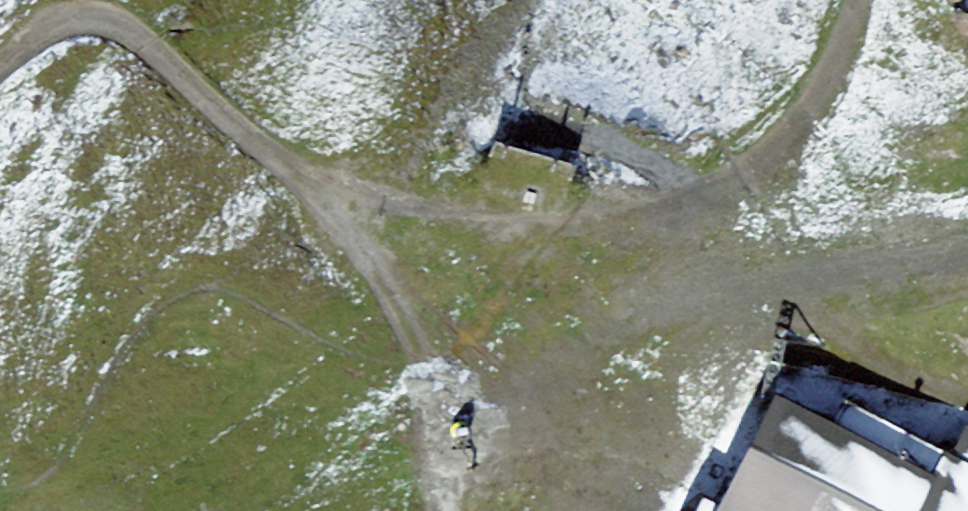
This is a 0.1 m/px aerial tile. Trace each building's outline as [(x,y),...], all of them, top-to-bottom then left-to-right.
[(487,172),(571,194),(580,160),(496,138),(487,172)] [(844,399),(833,421),(776,393),(719,505),(702,496),(694,510),(967,510),(967,433),(957,456),(844,399)]
